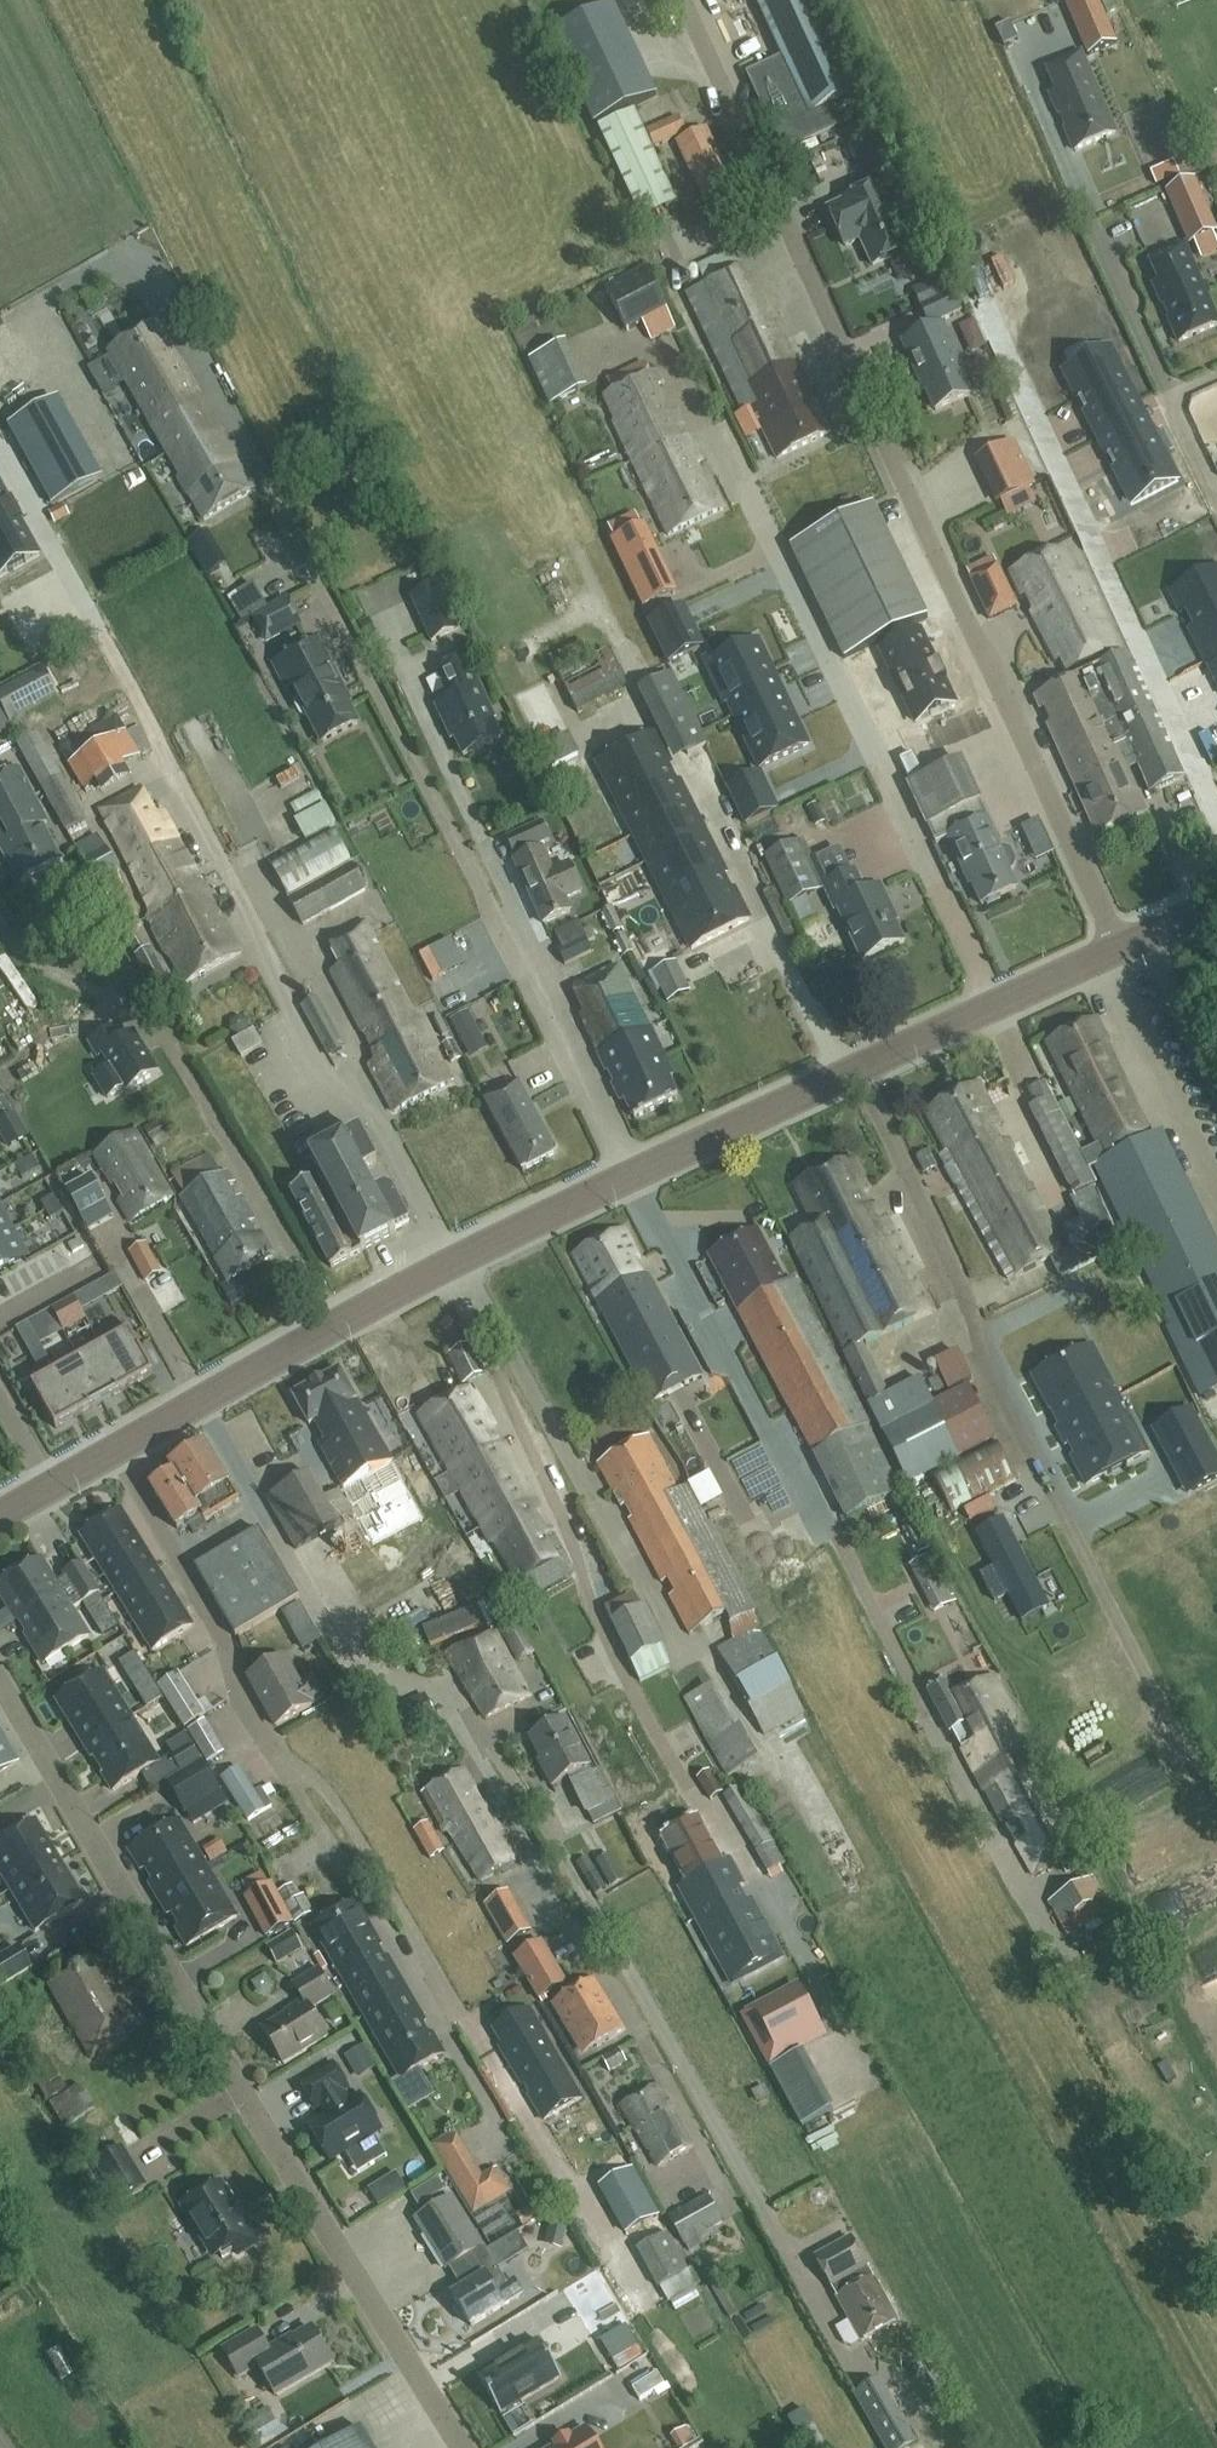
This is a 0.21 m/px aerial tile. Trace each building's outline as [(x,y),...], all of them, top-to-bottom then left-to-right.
[(821,0),(757,0),(784,60),(751,75),(785,148),(841,122),(833,104),(862,91),(821,0)] [(1089,55),(1116,43),(1098,0),(1070,0),(1066,2),(1089,55)] [(1115,133),(1081,53),(1047,68),(1057,90),(1051,93),(1059,114),(1062,113),(1067,125),(1065,128),(1075,150),(1115,133)] [(641,218),(674,202),(633,113),(600,128),(641,218)] [(654,147),(685,133),(678,117),(647,131),(654,147)] [(869,179),(897,165),(876,121),(848,134),(869,179)] [(705,201),(733,188),(705,129),(677,142),(705,201)] [(1195,178),(1166,191),(1190,244),(1216,232),(1216,230),(1195,178)] [(889,203),(881,184),(844,201),(844,202),(829,208),(845,246),(861,239),(872,265),(910,249),(898,221),(900,220),(891,202),(889,203)] [(1184,244),(1150,259),(1160,281),(1153,284),(1163,304),(1165,303),(1170,315),(1169,318),(1179,341),(1216,324),(1216,320),(1184,244)] [(705,284),(686,293),(742,411),(753,406),(777,458),(831,432),(817,402),(811,404),(805,390),(808,388),(757,281),(748,282),(733,250),(697,266),(705,284)] [(675,328),(644,267),(608,285),(629,336),(644,328),(650,340),(675,328)] [(929,327),(963,313),(953,291),(919,305),(929,327)] [(578,341),(611,325),(605,315),(572,330),(578,341)] [(201,400),(155,324),(109,351),(152,423),(148,425),(203,519),(256,487),(234,445),(227,446),(220,435),(223,431),(204,398),(201,400)] [(970,395),(962,377),(964,376),(942,325),(903,342),(921,382),(923,381),(936,410),(970,395)] [(547,351),(564,394),(574,391),(557,347),(547,351)] [(1099,437),(1142,415),(1108,351),(1067,373),(1099,437)] [(611,424),(629,463),(688,436),(669,398),(663,399),(657,387),(662,383),(656,371),(650,375),(642,360),(607,376),(614,391),(608,394),(619,420),(611,424)] [(79,456),(93,482),(104,476),(59,395),(7,423),(38,479),(79,456)] [(1099,437),(1131,502),(1175,480),(1142,415),(1099,437)] [(693,447),(688,436),(629,463),(641,488),(645,486),(668,536),(723,510),(709,478),(703,478),(696,466),(701,461),(695,447),(693,447)] [(1000,501),(1034,485),(1014,441),(979,457),(1000,501)] [(79,456),(38,479),(52,504),(93,482),(79,456)] [(40,557),(0,486),(0,579),(40,557)] [(61,520),(69,515),(62,502),(47,511),(55,524),(61,520)] [(818,532),(794,544),(845,655),(927,617),(875,505),(818,532)] [(641,525),(613,538),(645,606),(675,592),(643,524),(641,525)] [(1079,574),(1062,547),(1010,572),(1022,595),(1028,593),(1036,609),(1031,613),(1059,665),(1064,663),(1070,675),(1113,656),(1120,653),(1084,573),(1079,574)] [(989,559),(968,570),(967,571),(990,618),(1016,607),(993,558),(989,559)] [(1216,656),(1216,565),(1167,591),(1180,615),(1186,612),(1193,625),(1187,628),(1205,662),(1216,656)] [(365,609),(404,604),(401,578),(361,583),(365,609)] [(267,610),(251,584),(229,597),(243,623),(255,617),(267,610)] [(1108,619),(1143,605),(1135,584),(1100,598),(1108,619)] [(432,642),(458,630),(438,586),(412,598),(432,642)] [(291,597),(267,610),(255,617),(267,640),(304,620),(291,597)] [(683,605),(647,622),(666,662),(702,645),(683,605)] [(374,635),(366,618),(358,622),(366,639),(374,635)] [(885,645),(917,716),(956,699),(947,677),(950,676),(942,658),(939,660),(925,627),(885,645)] [(598,631),(548,656),(578,714),(627,689),(598,631)] [(742,643),(704,660),(725,704),(729,702),(731,707),(779,684),(758,640),(744,647),(742,643)] [(344,690),(318,641),(274,664),(287,689),(293,685),(300,698),(298,699),(296,704),(301,713),(306,715),(308,714),(323,742),(357,724),(340,692),(344,690)] [(1185,776),(1129,652),(1078,674),(1035,696),(1041,709),(1045,708),(1052,722),(1048,724),(1097,834),(1146,812),(1114,742),(1125,737),(1150,792),(1185,776)] [(1205,662),(1216,685),(1216,656),(1205,662)] [(500,739),(486,708),(488,707),(467,661),(438,674),(450,700),(436,707),(451,739),(454,737),(463,756),(500,739)] [(0,690),(0,706),(7,720),(57,693),(43,667),(0,690)] [(687,754),(707,745),(672,674),(652,683),(687,754)] [(779,684),(731,707),(760,768),(808,745),(798,724),(794,725),(788,712),(791,710),(779,684)] [(9,729),(0,712),(0,734),(9,729)] [(84,789),(141,755),(117,715),(60,748),(84,789)] [(67,829),(84,819),(36,731),(17,742),(67,829)] [(896,733),(883,739),(894,763),(907,757),(896,733)] [(679,778),(671,779),(666,768),(671,763),(657,734),(598,762),(648,862),(705,833),(679,778)] [(979,802),(960,761),(908,786),(936,844),(947,839),(964,874),(967,872),(982,905),(983,904),(987,907),(1000,901),(1000,896),(1017,888),(1009,871),(1013,869),(1017,861),(1011,850),(1003,847),(1001,848),(987,819),(959,832),(951,816),(979,802)] [(42,826),(47,823),(18,769),(0,779),(0,847),(3,852),(5,851),(21,881),(61,860),(42,826)] [(728,789),(745,826),(779,811),(761,773),(728,789)] [(305,779),(276,795),(290,819),(319,802),(305,779)] [(155,815),(140,789),(101,810),(129,869),(151,916),(146,919),(162,950),(168,955),(184,983),(241,953),(164,813),(155,815)] [(807,807),(814,823),(823,818),(816,803),(807,807)] [(1053,853),(1038,821),(1021,829),(1036,861),(1053,853)] [(552,873),(539,846),(550,841),(541,823),(506,840),(516,861),(514,861),(543,925),(570,912),(564,900),(581,892),(569,865),(552,873)] [(303,925),(367,891),(353,865),(333,830),(322,836),(307,844),(270,865),(288,899),(289,899),(303,925)] [(726,874),(705,833),(648,862),(692,948),(749,919),(733,888),(727,889),(721,877),(726,874)] [(126,888),(96,834),(75,847),(104,900),(126,888)] [(789,908),(822,892),(798,842),(764,858),(789,908)] [(865,893),(855,871),(822,886),(833,910),(836,908),(862,961),(903,941),(889,912),(892,911),(880,886),(865,893)] [(790,949),(802,943),(803,943),(777,887),(763,893),(790,949)] [(612,907),(603,911),(614,933),(623,929),(612,907)] [(418,1024),(364,922),(327,937),(342,965),(331,971),(362,1032),(364,1031),(380,1058),(369,1064),(394,1111),(454,1081),(436,1048),(439,1048),(425,1021),(418,1024)] [(583,930),(579,922),(554,934),(561,947),(557,949),(564,966),(592,952),(588,943),(596,938),(590,927),(583,930)] [(122,934),(134,955),(157,999),(173,990),(150,946),(144,950),(131,929),(122,934)] [(624,932),(615,936),(624,955),(633,951),(624,932)] [(669,1002),(691,991),(676,961),(653,973),(669,1002)] [(584,1012),(581,1016),(607,1072),(611,1071),(617,1082),(614,1085),(621,1101),(626,1099),(635,1119),(678,1098),(669,1078),(673,1076),(651,1030),(619,967),(573,988),(584,1012)] [(329,1055),(344,1047),(317,998),(302,1006),(329,1055)] [(1106,1161),(1149,1140),(1140,1121),(1142,1120),(1108,1046),(1110,1045),(1097,1018),(1047,1043),(1106,1161)] [(123,1040),(115,1027),(90,1043),(98,1056),(103,1053),(127,1092),(157,1073),(133,1034),(123,1040)] [(231,1041),(241,1057),(263,1044),(254,1028),(231,1041)] [(451,1064),(461,1059),(453,1040),(442,1045),(451,1064)] [(18,1084),(12,1072),(15,1070),(9,1060),(0,1066),(0,1082),(5,1091),(18,1084)] [(523,1171),(557,1153),(516,1081),(484,1099),(523,1171)] [(979,1082),(925,1112),(945,1153),(938,1157),(1006,1278),(1013,1275),(1013,1276),(1050,1259),(1060,1278),(1122,1247),(1091,1184),(1095,1183),(1043,1083),(1031,1089),(1038,1103),(1030,1107),(1075,1196),(1071,1198),(1080,1220),(1062,1229),(1070,1248),(1063,1251),(1008,1141),(1002,1144),(994,1130),(1000,1124),(979,1082)] [(1057,1105),(1064,1119),(1077,1113),(1070,1098),(1057,1105)] [(15,1115),(0,1123),(0,1129),(9,1146),(27,1136),(15,1115)] [(377,1164),(360,1131),(345,1139),(311,1157),(321,1175),(290,1191),(331,1268),(362,1252),(395,1235),(394,1234),(410,1226),(392,1193),(385,1191),(375,1196),(362,1172),(377,1164)] [(172,1198),(151,1161),(152,1160),(135,1132),(95,1154),(112,1184),(117,1183),(124,1196),(119,1199),(123,1205),(120,1206),(130,1222),(172,1198)] [(1149,1140),(1106,1161),(1094,1166),(1173,1329),(1168,1331),(1199,1396),(1216,1387),(1216,1363),(1216,1361),(1216,1250),(1161,1134),(1149,1140)] [(927,1150),(915,1157),(924,1174),(937,1167),(927,1150)] [(32,1156),(15,1166),(22,1178),(40,1169),(32,1156)] [(868,1210),(861,1196),(869,1190),(853,1158),(795,1186),(815,1227),(790,1240),(869,1405),(888,1396),(863,1346),(887,1335),(931,1313),(880,1205),(868,1210)] [(182,1196),(180,1198),(229,1281),(257,1265),(273,1257),(260,1234),(256,1236),(249,1225),(252,1223),(254,1221),(240,1197),(235,1200),(228,1187),(235,1183),(228,1171),(222,1174),(184,1195),(182,1196)] [(67,1192),(74,1205),(81,1217),(107,1203),(100,1191),(93,1178),(67,1192)] [(45,1210),(58,1202),(54,1195),(41,1203),(45,1210)] [(64,1213),(58,1202),(45,1210),(51,1220),(64,1213)] [(10,1230),(0,1212),(0,1235),(10,1230)] [(772,1260),(756,1229),(708,1255),(803,1432),(815,1457),(868,1428),(869,1427),(781,1255),(772,1260)] [(25,1256),(10,1230),(0,1235),(0,1270),(25,1256)] [(639,1259),(625,1230),(573,1254),(653,1401),(702,1375),(647,1275),(641,1275),(634,1261),(639,1259)] [(146,1281),(160,1273),(144,1243),(129,1251),(146,1281)] [(122,1287),(115,1274),(98,1283),(105,1296),(122,1287)] [(63,1303),(75,1325),(86,1319),(82,1310),(74,1296),(63,1303)] [(42,1314),(28,1322),(34,1332),(47,1324),(42,1314)] [(154,1374),(124,1321),(96,1337),(98,1342),(125,1390),(154,1374)] [(24,1340),(35,1334),(29,1323),(18,1329),(24,1340)] [(125,1390),(98,1342),(76,1355),(78,1360),(102,1403),(125,1390)] [(464,1385),(485,1374),(470,1344),(449,1354),(464,1385)] [(1092,1345),(1032,1376),(1045,1401),(1047,1400),(1057,1421),(1054,1424),(1057,1431),(1065,1446),(1069,1444),(1075,1454),(1070,1456),(1085,1485),(1148,1452),(1120,1398),(1092,1345)] [(960,1354),(935,1366),(947,1392),(972,1380),(960,1354)] [(102,1403),(78,1360),(56,1372),(80,1415),(102,1403)] [(33,1386),(56,1428),(80,1415),(56,1372),(50,1362),(40,1368),(46,1379),(33,1386)] [(360,1513),(406,1489),(407,1485),(406,1484),(340,1370),(293,1395),(330,1460),(360,1513)] [(473,1387),(419,1414),(451,1472),(483,1528),(491,1543),(495,1541),(518,1584),(519,1583),(529,1578),(538,1593),(574,1573),(566,1559),(567,1559),(551,1530),(543,1529),(536,1518),(540,1511),(535,1501),(505,1444),(500,1444),(493,1431),(496,1427),(473,1387)] [(937,1467),(994,1436),(968,1387),(912,1417),(937,1467)] [(1186,1494),(1196,1489),(1216,1477),(1216,1456),(1192,1409),(1153,1430),(1186,1494)] [(900,1492),(868,1428),(815,1457),(846,1518),(900,1492)] [(678,1492),(649,1436),(597,1464),(620,1508),(627,1504),(633,1516),(628,1520),(662,1583),(668,1580),(675,1593),(669,1596),(689,1634),(726,1615),(731,1623),(728,1625),(733,1642),(716,1650),(764,1735),(804,1713),(757,1629),(757,1628),(762,1626),(754,1611),(755,1611),(751,1602),(711,1523),(710,1524),(709,1524),(699,1505),(695,1498),(689,1486),(678,1492)] [(953,1513),(1019,1481),(997,1441),(931,1474),(953,1513)] [(226,1481),(204,1446),(173,1465),(172,1470),(174,1474),(151,1488),(176,1529),(199,1515),(203,1521),(239,1499),(227,1480),(226,1481)] [(309,1472),(265,1497),(297,1551),(311,1542),(340,1524),(309,1472)] [(117,1592),(156,1568),(121,1510),(81,1535),(117,1592)] [(1003,1519),(976,1533),(995,1568),(981,1573),(995,1601),(1008,1594),(1022,1621),(1049,1607),(1003,1519)] [(235,1637),(299,1600),(300,1599),(260,1530),(195,1568),(235,1637)] [(911,1564),(927,1594),(945,1585),(930,1555),(911,1564)] [(41,1559),(0,1585),(0,1594),(16,1620),(18,1620),(62,1592),(72,1609),(99,1593),(81,1563),(64,1573),(66,1577),(56,1583),(41,1559)] [(156,1568),(117,1592),(153,1650),(192,1626),(156,1568)] [(1216,1605),(1216,1576),(1205,1581),(1216,1605)] [(504,1591),(515,1617),(538,1608),(527,1581),(504,1591)] [(72,1610),(72,1609),(62,1592),(18,1620),(22,1619),(29,1631),(25,1635),(43,1664),(89,1636),(72,1610)] [(119,1624),(99,1593),(84,1602),(103,1634),(119,1624)] [(310,1620),(293,1629),(303,1647),(320,1637),(310,1620)] [(518,1662),(535,1654),(520,1623),(502,1631),(518,1662)] [(486,1720),(529,1698),(495,1633),(449,1654),(464,1687),(486,1720)] [(117,1663),(145,1708),(162,1698),(134,1652),(117,1663)] [(285,1658),(249,1678),(276,1727),(312,1707),(311,1705),(324,1698),(312,1676),(298,1683),(285,1658)] [(686,1660),(637,1687),(659,1726),(682,1713),(672,1695),(697,1681),(686,1660)] [(183,1726),(203,1713),(177,1671),(157,1684),(183,1726)] [(85,1746),(130,1717),(102,1672),(57,1700),(67,1717),(73,1716),(80,1728),(77,1733),(85,1746)] [(1013,1715),(992,1676),(953,1697),(945,1681),(926,1691),(949,1734),(953,1732),(963,1749),(961,1750),(1003,1829),(1007,1829),(1032,1875),(1077,1851),(1015,1735),(1013,1715)] [(711,1681),(678,1696),(713,1775),(746,1760),(711,1681)] [(85,1746),(92,1758),(98,1757),(106,1770),(103,1774),(113,1791),(158,1763),(130,1717),(85,1746)] [(591,1772),(589,1766),(565,1720),(530,1738),(545,1766),(543,1768),(552,1785),(567,1777),(586,1816),(595,1811),(602,1822),(622,1812),(616,1800),(599,1768),(591,1772)] [(0,1733),(0,1774),(19,1764),(0,1733)] [(180,1734),(162,1745),(170,1757),(187,1746),(180,1734)] [(180,1773),(181,1772),(202,1760),(193,1745),(172,1758),(180,1773)] [(203,1763),(170,1783),(187,1811),(211,1797),(218,1809),(227,1803),(203,1763)] [(499,1828),(463,1768),(422,1794),(437,1818),(439,1817),(482,1880),(513,1859),(512,1857),(516,1851),(501,1826),(499,1828)] [(238,1769),(222,1778),(249,1820),(272,1806),(262,1789),(254,1794),(238,1769)] [(710,1801),(725,1793),(710,1772),(697,1779),(710,1801)] [(723,1862),(698,1817),(654,1840),(692,1912),(735,1888),(743,1884),(730,1859),(723,1862)] [(156,1896),(206,1866),(178,1820),(128,1850),(140,1870),(146,1869),(152,1880),(149,1884),(156,1896)] [(57,1862),(33,1821),(0,1841),(0,1875),(9,1890),(57,1862)] [(414,1830),(429,1858),(443,1850),(427,1823),(414,1830)] [(597,1873),(596,1874),(587,1857),(575,1864),(594,1894),(605,1886),(597,1873)] [(57,1862),(9,1890),(34,1931),(81,1902),(57,1862)] [(206,1866),(156,1896),(167,1915),(172,1914),(179,1924),(175,1929),(186,1947),(236,1917),(206,1866)] [(243,1897),(266,1939),(294,1924),(284,1904),(273,1882),(243,1897)] [(1052,1926),(1094,1919),(1088,1887),(1046,1895),(1052,1926)] [(742,1902),(735,1888),(692,1912),(732,1985),(783,1957),(750,1898),(742,1902)] [(505,1943),(529,1931),(510,1892),(486,1903),(505,1943)] [(284,1904),(294,1924),(315,1913),(305,1893),(284,1904)] [(365,2017),(407,1992),(386,1957),(383,1958),(378,1949),(380,1946),(355,1903),(313,1927),(365,2017)] [(266,1946),(277,1964),(303,1949),(292,1930),(266,1946)] [(515,1960),(525,1976),(539,2000),(566,1984),(542,1943),(515,1960)] [(31,1969),(30,1967),(16,1945),(0,1955),(0,1988),(31,1969)] [(319,1952),(314,1955),(323,1970),(328,1967),(319,1952)] [(110,2001),(101,1986),(105,1984),(91,1961),(48,1986),(91,2059),(126,2038),(118,2024),(127,2017),(115,1998),(110,2001)] [(283,2064),(326,2038),(307,2007),(332,1992),(319,1969),(293,1985),(303,2001),(292,2008),(293,2010),(262,2029),(283,2064)] [(625,2030),(595,1979),(553,2004),(578,2046),(589,2039),(594,2048),(625,2030)] [(738,2000),(756,2053),(815,2033),(797,1980),(738,2000)] [(407,1992),(365,2017),(400,2078),(442,2054),(430,2034),(427,2034),(422,2025),(424,2022),(407,1992)] [(543,2121),(582,2097),(529,2010),(492,2030),(502,2046),(498,2048),(543,2121)] [(57,2025),(43,2034),(57,2057),(71,2048),(57,2025)] [(609,2073),(626,2063),(617,2048),(601,2059),(609,2073)] [(799,2052),(768,2069),(801,2127),(803,2126),(824,2114),(832,2110),(799,2052)] [(46,2100),(65,2088),(44,2056),(25,2067),(46,2100)] [(593,2058),(579,2066),(586,2079),(601,2071),(593,2058)] [(350,2102),(343,2091),(348,2088),(333,2063),(300,2082),(316,2108),(321,2104),(328,2115),(309,2127),(329,2160),(381,2129),(361,2096),(350,2102)] [(656,2168),(692,2148),(673,2112),(658,2085),(621,2106),(656,2168)] [(148,2186),(123,2145),(94,2163),(119,2204),(148,2186)] [(483,2176),(458,2191),(472,2215),(512,2191),(497,2167),(483,2176)] [(626,2233),(658,2216),(632,2169),(600,2187),(626,2233)] [(367,2205),(398,2192),(390,2172),(359,2186),(367,2205)] [(446,2189),(439,2178),(413,2194),(420,2205),(446,2189)] [(243,2220),(221,2183),(188,2203),(197,2218),(191,2222),(205,2244),(211,2241),(222,2259),(235,2250),(238,2254),(258,2242),(245,2219),(243,2220)] [(451,2196),(414,2219),(445,2269),(452,2264),(465,2286),(452,2294),(470,2326),(504,2305),(503,2304),(521,2293),(513,2279),(506,2283),(486,2252),(451,2196)] [(706,2196),(668,2218),(683,2243),(696,2236),(701,2245),(720,2234),(715,2224),(721,2221),(706,2196)] [(688,2271),(666,2233),(638,2249),(659,2288),(688,2271)] [(862,2342),(897,2323),(852,2239),(816,2258),(862,2342)] [(629,2324),(598,2275),(565,2295),(596,2345),(629,2324)] [(332,2363),(311,2328),(283,2344),(282,2342),(268,2350),(256,2330),(223,2350),(239,2376),(258,2365),(276,2396),(332,2363)] [(559,2379),(536,2342),(479,2377),(501,2415),(559,2379)] [(664,2385),(646,2356),(595,2387),(613,2416),(642,2399),(653,2417),(673,2405),(662,2386),(664,2385)] [(916,2444),(879,2381),(855,2395),(883,2446),(884,2447),(909,2447),(916,2444)] [(817,2440),(818,2439),(809,2422),(802,2409),(786,2418),(793,2430),(803,2447),(821,2447),(817,2440)] [(361,2427),(326,2447),(373,2447),(361,2427)] [(586,2430),(571,2439),(570,2437),(555,2447),(556,2447),(598,2447),(586,2430)]
